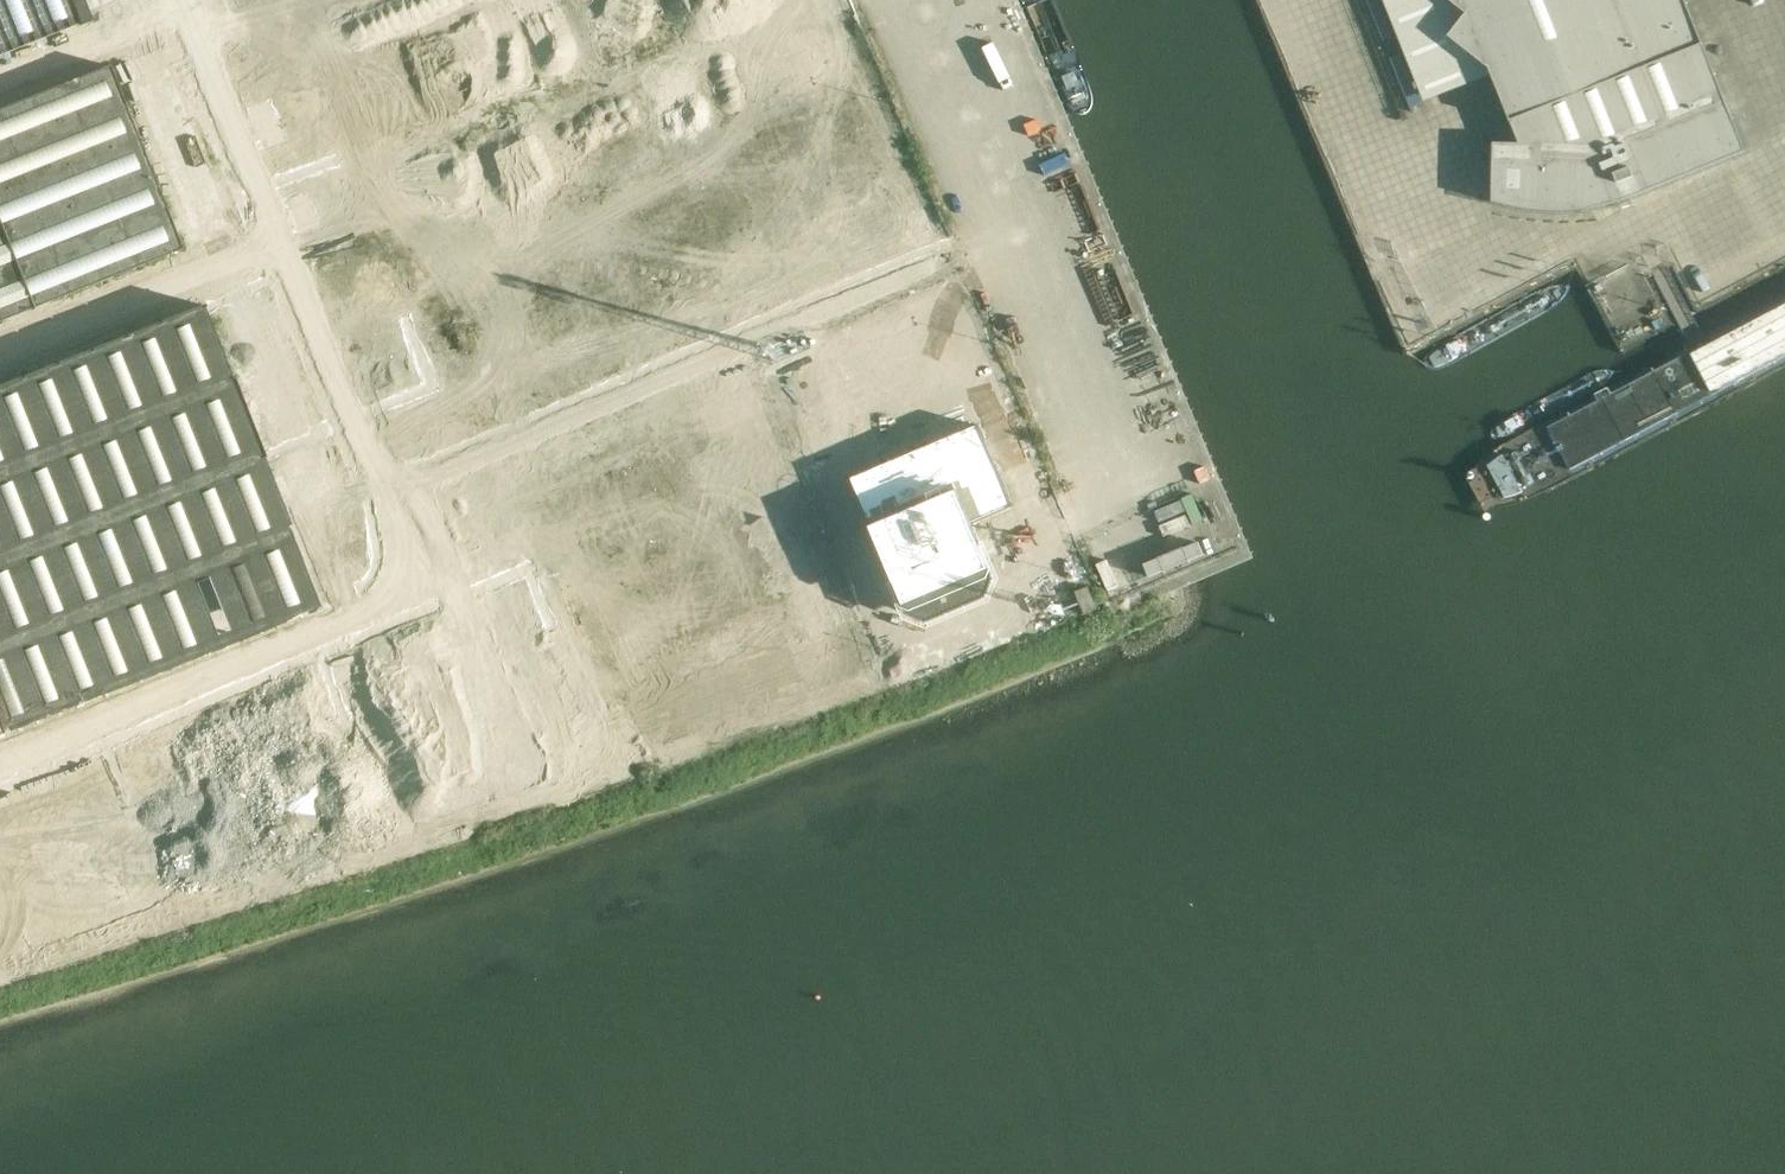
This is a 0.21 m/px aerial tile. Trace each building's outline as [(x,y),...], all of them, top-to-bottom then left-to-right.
[(79,24),(80,26),(91,22),(83,0),(0,0),(0,56),(79,24)] [(1685,0),(1448,0),(1467,15),(1449,38),(1489,69),(1519,144),(1493,144),(1492,203),(1493,203),(1524,209),(1555,212),(1587,210),(1618,203),(1746,152),(1685,0)] [(182,250),(109,66),(0,109),(0,321),(182,250)] [(32,811),(32,809),(3,737),(321,607),(289,525),(202,305),(0,385),(0,823),(32,811)] [(1487,467),(1501,493),(1536,484),(1784,358),(1784,306),(1504,448),(1487,467)] [(979,425),(885,464),(885,465),(879,467),(880,469),(861,477),(860,475),(851,479),(903,603),(922,610),(982,585),(990,567),(972,524),(1014,507),(996,464),(994,460),(993,458),(991,459),(983,440),(985,439),(979,425)] [(1075,592),(1084,615),(1098,610),(1088,586),(1075,592)]
